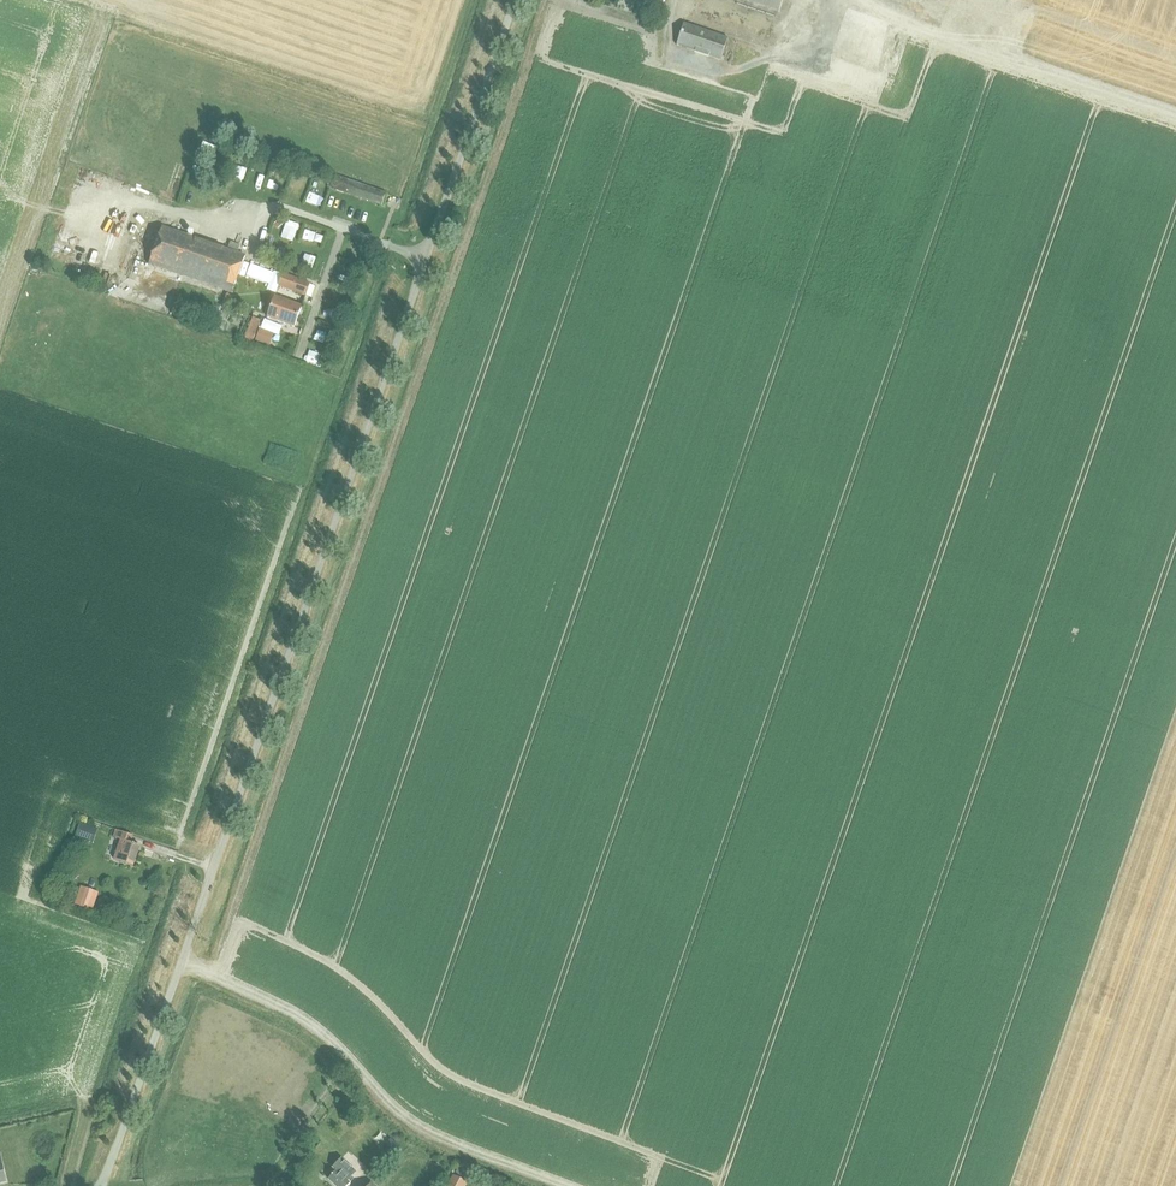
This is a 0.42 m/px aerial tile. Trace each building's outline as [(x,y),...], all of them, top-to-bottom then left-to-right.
[(783,0),(747,0),(780,11),(783,0)] [(685,23),(677,45),(721,60),(729,38),(685,23)] [(344,179),(331,175),(327,187),(340,192),(344,179)] [(378,191),(374,203),(382,206),(386,194),(378,191)] [(280,219),(274,224),(278,229),(284,224),(280,219)] [(232,294),(245,256),(162,227),(149,264),(232,294)] [(279,286),(306,296),(310,285),(283,275),(279,286)] [(226,294),(222,305),(230,307),(233,296),(226,294)] [(294,327),(302,307),(275,297),(267,317),(294,327)] [(251,318),(241,344),(250,347),(260,321),(251,318)] [(260,329),(255,340),(266,344),(270,332),(260,329)] [(80,823),(75,837),(92,842),(97,829),(80,823)] [(132,867),(140,846),(130,842),(132,836),(115,830),(113,838),(120,840),(113,860),(132,867)] [(75,870),(69,875),(72,879),(79,875),(75,870)] [(92,910),(98,891),(80,885),(74,904),(92,910)] [(400,1148),(393,1141),(384,1151),(391,1158),(400,1148)] [(341,1158),(333,1168),(336,1171),(328,1180),(335,1185),(347,1185),(350,1183),(348,1181),(352,1177),(356,1172),(341,1158)] [(467,1183),(454,1175),(448,1185),(466,1185),(467,1183)]
